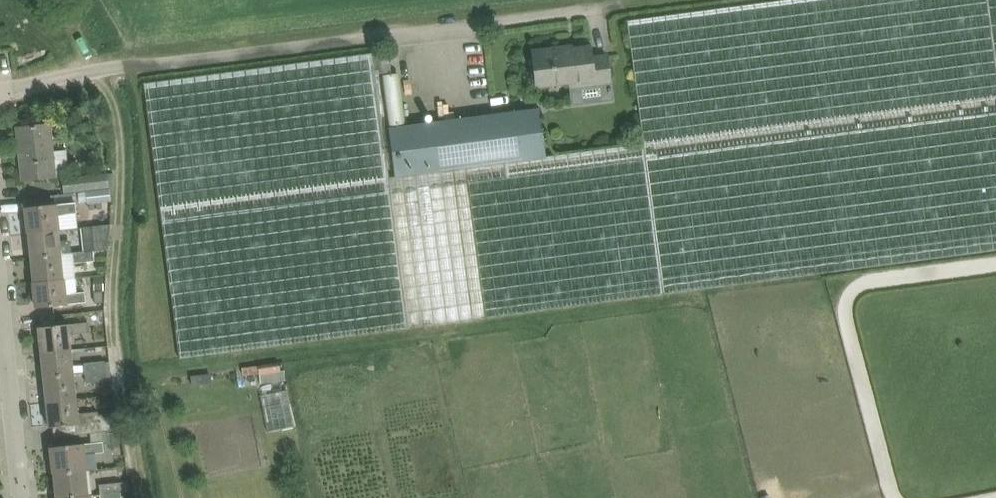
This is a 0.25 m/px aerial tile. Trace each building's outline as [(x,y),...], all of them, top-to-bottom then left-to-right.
[(180,358),(435,325),(826,274),(995,251),(995,0),(785,0),(628,21),(644,143),(548,156),(396,176),(390,177),(376,70),(382,70),(380,57),(374,58),(374,53),(144,83),(180,358)] [(533,51),(538,87),(570,83),(571,87),(611,82),(608,56),(592,57),(591,47),(562,51),(561,47),(533,51)] [(102,113),(102,104),(95,100),(88,102),(87,110),(94,115),(102,113)] [(396,176),(548,156),(541,108),(390,128),(396,176)] [(53,151),(50,125),(18,128),(23,180),(56,176),(56,175),(69,174),(66,150),(53,151)] [(65,193),(111,188),(109,172),(63,178),(65,193)] [(88,204),(112,201),(111,189),(87,191),(88,204)] [(79,192),(80,203),(88,202),(87,191),(79,192)] [(26,207),(29,233),(57,230),(56,214),(76,212),(75,202),(26,207)] [(111,225),(81,228),(83,252),(83,253),(94,252),(93,251),(109,250),(111,225)] [(29,233),(32,257),(60,255),(73,253),(72,240),(58,241),(57,230),(29,233)] [(83,252),(73,253),(74,264),(94,262),(94,252),(83,253),(83,252)] [(32,257),(34,282),(63,279),(60,255),(32,257)] [(64,295),(63,279),(34,282),(37,307),(87,302),(86,293),(64,295)] [(90,332),(89,322),(39,327),(42,352),(71,349),(69,334),(90,332)] [(71,349),(42,352),(44,377),(73,374),(71,349)] [(85,362),(86,373),(107,370),(106,360),(85,362)] [(260,373),(281,370),(280,362),(243,367),(244,375),(260,373)] [(107,370),(86,373),(88,383),(109,381),(107,370)] [(44,377),(47,403),(76,401),(73,374),(44,377)] [(269,431),(295,424),(286,388),(260,395),(269,431)] [(78,414),(76,401),(47,403),(50,427),(53,427),(55,437),(119,430),(117,413),(98,415),(97,412),(78,414)] [(120,431),(107,433),(108,439),(109,448),(122,447),(120,431)] [(52,447),(55,473),(86,471),(84,456),(106,454),(105,441),(52,447)] [(55,473),(57,497),(61,497),(88,495),(86,471),(55,473)] [(101,494),(122,492),(121,481),(100,484),(101,494)]
